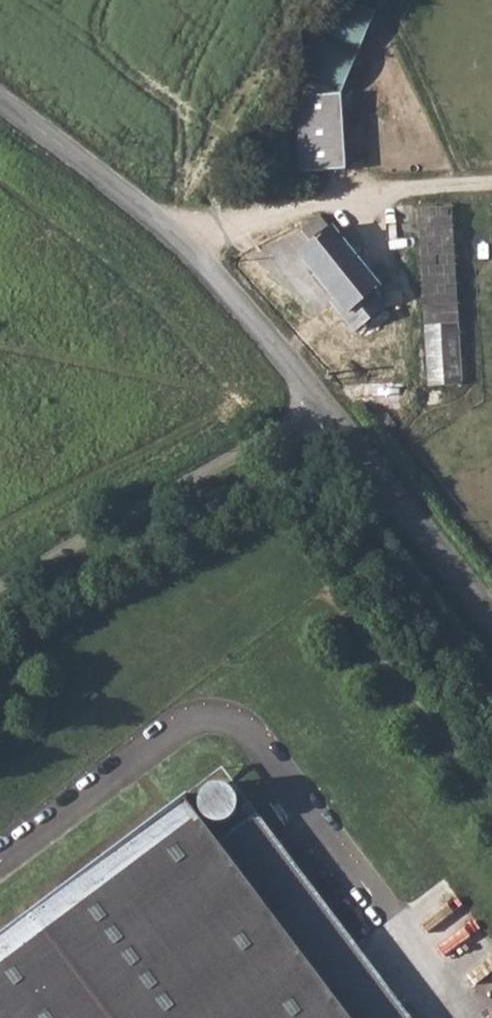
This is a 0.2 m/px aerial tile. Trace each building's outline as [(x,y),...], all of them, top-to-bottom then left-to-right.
[(304,76),(341,91),(375,9),(354,0),(336,0),(304,76)] [(340,94),(295,96),(299,171),(344,168),(340,94)] [(320,215),(302,230),(311,242),(330,228),(320,215)] [(301,254),(337,300),(349,314),(376,292),(382,288),(334,228),(301,254)] [(349,314),(337,300),(332,305),(355,333),(388,307),(376,292),(349,314)] [(425,326),(424,326),(428,387),(461,385),(461,381),(458,324),(425,326)] [(183,796),(0,934),(0,1017),(350,1017),(183,796)]
